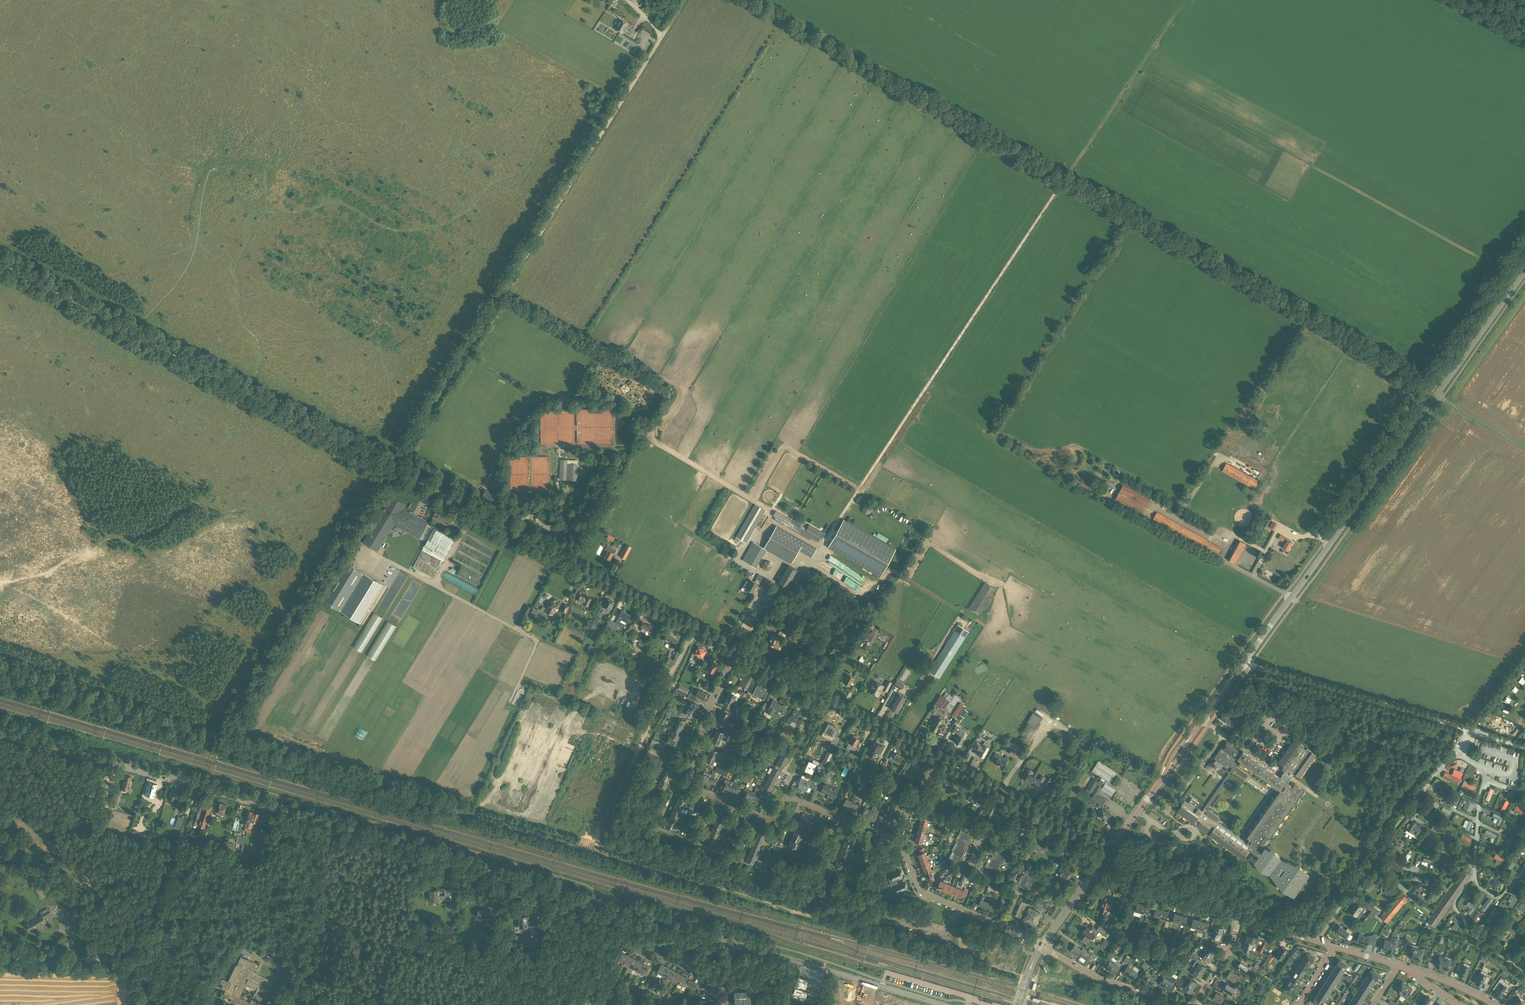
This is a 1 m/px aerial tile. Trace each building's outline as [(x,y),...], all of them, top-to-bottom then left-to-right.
[(621,19),(615,29),(622,33),(623,31),(634,38),(637,32),(627,26),(628,24),(621,19)] [(569,478),(569,480),(576,480),(576,464),(567,464),(567,460),(561,460),(560,479),(566,479),(566,478),(569,478)] [(1222,471),(1233,477),(1255,489),(1259,481),(1226,463),(1222,471)] [(485,490),(482,496),(496,504),(500,497),(499,472),(497,472),(491,472),(491,490),(490,492),(485,490)] [(1115,499),(1142,514),(1150,499),(1123,484),(1115,499)] [(383,510),(363,543),(362,542),(378,552),(378,551),(377,551),(381,544),(380,543),(382,540),(383,540),(394,523),(396,524),(395,525),(396,524),(403,528),(402,529),(403,529),(403,528),(405,529),(404,530),(405,530),(405,529),(412,533),(412,534),(413,533),(420,537),(419,538),(422,533),(425,528),(428,523),(427,524),(420,520),(420,519),(420,520),(412,516),(413,515),(412,516),(411,515),(411,514),(410,515),(403,511),(404,510),(403,510),(403,511),(401,510),(404,504),(406,504),(390,496),(391,497),(385,508),(384,508),(383,508),(384,508),(383,510),(382,510),(383,510)] [(736,537),(747,543),(765,510),(755,504),(736,537)] [(862,509),(862,510),(863,511),(863,512),(864,513),(865,513),(865,514),(866,514),(867,514),(868,514),(869,513),(870,513),(871,512),(871,511),(871,510),(871,509),(871,508),(871,507),(870,507),(870,506),(869,506),(869,505),(868,505),(867,505),(866,505),(865,505),(864,506),(863,507),(863,508),(862,508),(862,509)] [(435,519),(447,525),(449,520),(448,519),(450,516),(446,514),(437,509),(433,516),(436,518),(435,519)] [(1157,512),(1153,519),(1204,547),(1208,540),(1157,512)] [(775,513),(773,516),(775,517),(811,538),(818,541),(823,532),(810,525),(806,530),(775,513)] [(895,547),(843,519),(828,547),(880,575),(895,547)] [(1269,527),(1274,530),(1277,524),(1273,522),(1269,527)] [(816,549),(802,541),(777,526),(764,548),(790,562),(797,549),(811,557),(816,549)] [(425,546),(424,546),(413,567),(434,578),(446,557),(455,540),(434,529),(425,546)] [(1278,539),(1285,542),(1282,548),(1288,551),(1293,543),(1290,541),(1290,540),(1280,535),(1278,539)] [(1227,559),(1235,564),(1246,544),(1238,539),(1227,559)] [(742,560),(756,568),(766,549),(753,542),(742,560)] [(604,557),(610,560),(613,554),(615,554),(617,550),(608,545),(605,550),(608,551),(604,557)] [(631,547),(626,545),(620,557),(625,559),(631,547)] [(1218,555),(1221,548),(1216,545),(1213,552),(1218,555)] [(832,556),(830,560),(844,569),(847,565),(832,556)] [(764,570),(769,570),(772,566),(770,562),(765,561),(762,565),(764,570)] [(322,600),(360,624),(384,585),(345,562),(322,600)] [(778,582),(788,588),(798,570),(789,565),(778,582)] [(828,565),(826,569),(835,574),(837,569),(828,565)] [(746,581),(743,586),(746,588),(747,589),(753,592),(757,585),(759,587),(763,582),(764,583),(766,579),(759,574),(757,578),(755,582),(750,579),(748,581),(748,582),(746,581)] [(969,608),(979,615),(995,589),(985,583),(969,608)] [(578,601),(587,605),(587,607),(589,608),(591,607),(593,603),(590,602),(592,599),(591,599),(591,598),(589,597),(586,596),(586,597),(581,595),(580,596),(579,595),(577,599),(579,599),(578,601)] [(607,598),(603,606),(602,608),(601,608),(598,614),(600,616),(604,609),(604,611),(608,613),(610,610),(614,602),(607,598)] [(533,609),(531,613),(534,615),(534,616),(536,617),(537,616),(539,617),(542,613),(546,611),(546,612),(552,615),(554,611),(555,611),(558,605),(551,601),(549,604),(548,604),(547,606),(548,607),(547,608),(548,608),(547,609),(544,607),(542,608),(540,611),(537,609),(537,610),(533,609)] [(515,624),(522,627),(532,608),(526,604),(515,624)] [(618,617),(616,623),(609,619),(607,625),(616,630),(622,619),(627,622),(630,615),(622,610),(618,617)] [(375,611),(355,646),(363,651),(383,616),(375,611)] [(377,660),(397,625),(389,620),(368,654),(377,660)] [(642,628),(641,630),(644,632),(646,629),(651,632),(652,629),(650,628),(651,626),(648,624),(648,625),(643,622),(642,623),(640,622),(639,625),(641,626),(640,626),(642,628)] [(771,639),(768,644),(770,645),(770,646),(771,647),(772,646),(779,650),(783,645),(779,643),(781,639),(780,639),(781,637),(783,638),(786,633),(785,632),(786,632),(788,627),(789,627),(791,623),(788,622),(783,631),(782,630),(778,637),(776,637),(776,636),(775,634),(774,635),(773,635),(773,636),(772,636),(770,639),(771,639)] [(929,672),(939,678),(968,631),(958,625),(929,672)] [(840,630),(835,627),(832,632),(837,635),(840,630)] [(864,638),(871,643),(879,629),(875,627),(871,633),(868,632),(864,638)] [(669,647),(672,649),(674,645),(677,640),(667,634),(664,640),(671,644),(669,647)] [(790,638),(797,642),(799,639),(791,634),(789,637),(790,638)] [(829,646),(825,653),(831,657),(838,646),(832,642),(832,643),(829,641),(827,645),(829,646)] [(698,646),(694,654),(698,656),(697,657),(702,659),(702,658),(706,651),(698,646)] [(718,671),(715,669),(718,665),(717,665),(717,664),(715,663),(714,663),(711,662),(707,670),(706,672),(709,673),(710,671),(713,673),(714,673),(716,674),(718,671)] [(751,676),(740,671),(740,672),(739,672),(738,675),(743,678),(739,685),(747,690),(751,682),(748,681),(751,676)] [(845,677),(847,678),(844,683),(849,686),(853,677),(847,674),(845,677)] [(894,685),(900,689),(903,684),(897,680),(894,685)] [(760,681),(752,694),(763,700),(771,687),(760,681)] [(869,691),(878,696),(882,688),(887,690),(886,691),(887,691),(891,683),(888,681),(884,687),(874,681),(869,691)] [(680,684),(678,689),(686,693),(688,688),(680,684)] [(696,693),(691,690),(688,696),(695,700),(697,697),(703,700),(707,694),(698,689),(696,693)] [(729,692),(726,698),(733,702),(736,696),(729,692)] [(890,707),(891,708),(890,709),(893,710),(898,712),(906,698),(898,693),(895,699),(890,707)] [(935,722),(931,729),(936,732),(937,728),(942,731),(945,725),(944,727),(941,725),(943,720),(943,719),(947,712),(944,710),(949,701),(948,700),(950,696),(945,693),(943,697),(941,695),(931,710),(937,714),(936,716),(938,717),(935,722)] [(688,696),(686,698),(688,699),(687,702),(686,702),(685,704),(685,705),(686,706),(687,707),(696,711),(699,705),(694,702),(695,700),(688,696)] [(733,702),(726,698),(723,704),(730,708),(733,702)] [(773,699),(769,707),(765,704),(762,710),(772,716),(775,710),(779,704),(775,702),(775,700),(773,699)] [(959,705),(952,715),(957,718),(964,708),(965,706),(960,703),(959,705)] [(783,706),(779,704),(775,710),(777,711),(776,714),(779,715),(781,713),(781,714),(786,706),(783,704),(783,706)] [(696,711),(687,707),(684,713),(683,712),(683,713),(678,711),(677,713),(688,718),(689,716),(693,717),(696,711)] [(790,715),(786,722),(794,726),(795,725),(799,727),(802,721),(797,718),(800,712),(794,709),(791,716),(790,715)] [(532,711),(528,720),(534,723),(536,720),(542,723),(545,717),(532,711)] [(729,714),(722,711),(719,717),(727,720),(729,714)] [(1029,724),(1036,728),(1042,718),(1033,713),(1027,723),(1029,724)] [(1220,719),(1226,723),(1226,722),(1229,724),(1231,725),(1234,721),(1232,720),(1224,714),(1220,719)] [(676,715),(673,723),(683,727),(686,721),(679,718),(679,716),(676,715)] [(727,720),(719,717),(717,723),(726,727),(728,724),(725,723),(727,720)] [(1248,736),(1251,739),(1265,720),(1261,718),(1248,736)] [(840,738),(833,734),(837,727),(828,722),(821,736),(831,741),(830,744),(835,747),(840,738)] [(531,729),(533,726),(527,723),(523,732),(535,737),(538,732),(531,729)] [(683,727),(673,723),(670,728),(673,730),(681,733),(683,727)] [(965,732),(960,729),(961,727),(958,726),(955,724),(951,732),(953,733),(954,732),(958,734),(954,742),(957,743),(957,744),(959,745),(959,744),(960,745),(964,737),(963,737),(965,732)] [(1036,728),(1029,724),(1019,741),(1026,745),(1036,728)] [(681,733),(673,730),(672,733),(669,731),(668,734),(678,739),(681,733)] [(712,735),(724,740),(728,742),(730,736),(732,736),(733,734),(728,731),(727,734),(716,730),(715,733),(713,732),(712,735)] [(535,737),(523,732),(519,740),(525,743),(526,740),(533,743),(535,737)] [(678,739),(668,734),(664,743),(670,746),(671,743),(675,745),(678,739)] [(724,740),(712,735),(711,738),(713,738),(711,742),(722,746),(724,740)] [(849,743),(846,749),(849,751),(850,748),(854,751),(856,746),(855,746),(856,744),(858,741),(859,739),(858,738),(855,736),(855,737),(852,735),(850,738),(851,738),(849,743)] [(548,753),(549,751),(553,753),(554,752),(553,752),(558,741),(553,739),(552,742),(548,740),(543,751),(548,753)] [(1197,806),(1199,803),(1192,798),(1188,803),(1185,800),(1177,811),(1194,823),(1194,822),(1196,823),(1197,824),(1197,825),(1207,832),(1210,828),(1211,826),(1212,827),(1214,828),(1209,835),(1244,859),(1250,850),(1259,857),(1254,863),(1259,867),(1258,868),(1261,871),(1265,873),(1266,871),(1274,878),(1274,879),(1276,882),(1281,885),(1280,887),(1283,890),(1294,896),(1296,892),(1295,891),(1297,888),(1298,890),(1301,886),(1299,885),(1302,881),(1304,882),(1307,878),(1305,877),(1308,873),(1305,871),(1301,868),(1300,866),(1296,865),(1295,866),(1290,863),(1286,861),(1285,862),(1277,856),(1278,855),(1275,852),(1271,850),(1270,851),(1265,848),(1263,846),(1270,836),(1271,837),(1305,790),(1295,783),(1293,786),(1288,783),(1291,778),(1292,776),(1294,773),(1300,777),(1316,754),(1308,748),(1295,739),(1279,762),(1284,766),(1282,769),(1285,771),(1284,772),(1286,773),(1285,775),(1282,779),(1245,752),(1243,751),(1242,754),(1239,752),(1239,751),(1227,742),(1222,748),(1214,758),(1226,767),(1227,764),(1233,768),(1222,782),(1221,785),(1202,810),(1197,806)] [(882,751),(879,749),(882,745),(878,743),(879,743),(876,742),(873,740),(869,748),(872,750),(869,756),(873,758),(876,752),(878,753),(880,754),(882,751)] [(1015,745),(1010,742),(1007,740),(1006,741),(1004,745),(1012,749),(1012,748),(1021,753),(1025,746),(1018,742),(1016,741),(1015,745)] [(560,758),(565,748),(562,746),(563,744),(558,741),(553,752),(554,752),(557,753),(556,756),(560,758)] [(978,754),(979,755),(979,756),(981,757),(982,757),(984,757),(989,747),(983,744),(982,745),(977,742),(974,747),(979,751),(978,754)] [(526,757),(529,752),(522,749),(524,746),(518,743),(514,751),(526,757)] [(570,758),(575,749),(570,746),(568,749),(565,748),(560,758),(565,760),(566,758),(570,760),(571,758),(570,758)] [(711,748),(708,755),(719,759),(720,756),(719,756),(721,752),(711,748)] [(580,751),(575,749),(570,758),(571,758),(574,760),(573,763),(577,765),(582,755),(579,754),(580,751)] [(512,757),(510,756),(509,759),(516,763),(517,760),(524,763),(526,757),(514,751),(512,757)] [(783,751),(780,757),(787,761),(791,755),(783,751)] [(832,754),(827,752),(823,762),(827,764),(832,754)] [(994,763),(997,765),(1002,757),(999,755),(999,754),(995,752),(992,758),(996,760),(994,763)] [(892,753),(889,758),(892,760),(892,761),(898,764),(902,756),(895,753),(895,754),(892,753)] [(585,757),(582,755),(577,765),(581,767),(582,766),(586,768),(587,767),(586,767),(591,756),(586,754),(585,757)] [(719,759),(708,755),(706,761),(713,764),(714,760),(718,762),(719,759)] [(1002,757),(997,765),(1003,767),(1009,757),(1006,755),(1005,758),(1002,757)] [(586,767),(587,767),(590,768),(589,771),(594,773),(598,763),(595,762),(596,759),(591,756),(586,767)] [(787,761),(780,757),(776,764),(784,768),(787,761)] [(607,774),(609,767),(610,768),(610,764),(611,760),(604,759),(603,766),(600,765),(598,773),(601,774),(601,772),(607,774)] [(1104,782),(1108,785),(1117,772),(1099,760),(1092,771),(1102,778),(1105,780),(1104,782)] [(669,761),(666,767),(673,770),(676,764),(669,761)] [(805,770),(812,773),(814,768),(817,769),(818,765),(815,764),(809,761),(805,770)] [(905,770),(902,774),(913,780),(916,775),(917,776),(919,773),(920,773),(922,769),(909,763),(908,764),(905,770)] [(516,766),(508,765),(507,768),(509,769),(508,775),(514,776),(514,777),(517,777),(521,778),(522,771),(515,770),(516,766)] [(851,770),(849,775),(852,776),(857,766),(853,765),(851,770)] [(873,765),(867,776),(870,777),(875,779),(880,769),(873,765)] [(885,775),(889,769),(887,768),(884,766),(881,773),(883,774),(885,775)] [(535,773),(538,774),(537,780),(542,781),(543,781),(545,771),(545,769),(537,767),(535,773)] [(673,770),(666,767),(664,773),(671,776),(673,770)] [(774,767),(770,774),(778,778),(781,771),(774,767)] [(821,779),(826,782),(831,770),(827,768),(821,779)] [(1025,780),(1031,784),(1035,777),(1030,775),(1033,770),(1028,768),(1025,773),(1028,774),(1025,780)] [(1443,777),(1457,784),(1462,773),(1453,769),(1450,775),(1445,773),(1443,777)] [(550,770),(550,772),(548,782),(553,783),(555,773),(555,774),(556,771),(550,770)] [(713,770),(711,775),(708,784),(714,787),(717,779),(713,778),(716,772),(715,771),(713,770)] [(701,781),(708,784),(711,775),(704,771),(703,773),(702,777),(703,778),(701,781)] [(671,776),(664,773),(661,779),(668,782),(671,776)] [(774,785),(778,778),(770,774),(767,781),(774,785)] [(128,791),(130,792),(130,789),(129,789),(132,777),(125,775),(122,787),(121,789),(128,791)] [(562,785),(567,787),(567,788),(571,778),(572,779),(572,777),(567,775),(562,785)] [(1039,779),(1035,777),(1031,784),(1037,787),(1041,781),(1043,782),(1046,777),(1041,775),(1039,779)] [(800,789),(807,792),(809,787),(815,790),(817,785),(818,783),(810,779),(809,778),(804,776),(803,778),(801,777),(799,783),(800,783),(798,788),(799,788),(799,789),(799,790),(800,789)] [(937,781),(933,789),(939,792),(943,785),(948,787),(947,789),(950,791),(955,783),(943,777),(943,778),(939,776),(937,781)] [(1048,788),(1053,779),(1048,776),(1043,785),(1048,788)] [(1108,785),(1104,782),(1105,780),(1102,778),(1101,780),(1095,776),(1087,788),(1095,793),(1091,798),(1101,804),(1099,807),(1100,807),(1103,809),(1104,806),(1103,805),(1106,800),(1099,795),(1103,789),(1112,795),(1115,790),(1108,785)] [(571,778),(567,788),(567,787),(567,788),(572,790),(576,781),(572,779),(571,778)] [(723,790),(729,793),(733,782),(725,778),(722,785),(724,786),(723,790)] [(877,786),(882,789),(886,781),(881,778),(877,786)] [(576,779),(576,781),(572,790),(577,792),(580,787),(583,788),(585,782),(582,781),(581,782),(576,779)] [(668,782),(661,779),(658,785),(666,788),(668,782)] [(605,789),(599,787),(600,784),(593,780),(591,784),(593,784),(590,790),(592,790),(602,795),(605,789)] [(865,789),(869,791),(870,791),(874,783),(869,780),(865,789)] [(774,785),(767,781),(763,788),(771,792),(774,785)] [(1461,786),(1473,791),(1475,786),(1464,781),(1461,786)] [(149,782),(148,782),(145,794),(150,795),(149,797),(153,798),(157,785),(157,784),(157,785),(153,784),(153,785),(152,785),(152,783),(149,782)] [(740,785),(733,782),(729,793),(735,795),(738,789),(740,785)] [(825,795),(829,796),(829,795),(834,798),(838,790),(824,783),(821,791),(826,794),(825,795)] [(1489,800),(1494,789),(1490,788),(1485,799),(1489,800)] [(173,801),(172,803),(176,804),(178,798),(175,797),(177,790),(171,789),(168,800),(173,801)] [(504,794),(502,800),(506,801),(506,799),(511,800),(514,790),(508,789),(507,795),(504,794)] [(750,802),(753,795),(754,792),(747,789),(746,792),(747,792),(744,799),(750,802)] [(592,790),(590,795),(588,794),(586,798),(592,800),(593,797),(600,800),(603,795),(602,795),(592,790)] [(1437,790),(1435,793),(1443,798),(1445,795),(1437,790)] [(117,808),(121,795),(113,792),(110,802),(108,805),(112,806),(117,808)] [(964,794),(957,808),(961,810),(967,799),(974,802),(977,795),(971,792),(969,796),(964,794)] [(524,793),(522,802),(527,803),(526,807),(530,808),(532,801),(528,801),(530,794),(524,793)] [(753,795),(750,802),(756,804),(759,797),(753,795)] [(977,795),(974,802),(981,806),(984,799),(977,795)] [(686,798),(686,800),(678,796),(676,803),(686,807),(688,808),(691,800),(686,798)] [(895,797),(892,804),(900,807),(903,800),(895,797)] [(532,801),(530,808),(532,809),(534,807),(538,810),(539,810),(544,801),(539,798),(535,803),(532,801)] [(841,805),(849,808),(852,801),(846,798),(845,801),(843,801),(841,805)] [(1437,808),(1440,805),(1430,798),(1428,801),(1437,808)] [(544,801),(539,810),(543,812),(548,804),(544,801)] [(859,805),(852,801),(849,808),(856,812),(859,805)] [(1474,805),(1467,801),(1463,809),(1471,812),(1474,805)] [(1509,803),(1506,801),(1501,811),(1504,813),(1509,803)] [(223,804),(218,802),(217,805),(216,809),(216,812),(217,812),(216,814),(220,815),(221,813),(224,814),(226,805),(222,804),(223,804)] [(686,807),(676,803),(673,809),(681,812),(682,808),(685,809),(686,807)] [(999,814),(1002,808),(992,803),(987,813),(983,811),(980,817),(984,819),(985,817),(991,820),(994,816),(992,815),(994,811),(999,814)] [(205,805),(202,804),(195,823),(198,824),(198,825),(205,827),(212,806),(206,804),(205,805)] [(548,804),(543,812),(548,815),(553,806),(548,804)] [(892,804),(889,810),(896,814),(900,807),(892,804)] [(1514,811),(1524,816),(1524,809),(1516,805),(1516,807),(1514,806),(1513,808),(1515,809),(1514,811)] [(548,815),(553,818),(551,820),(555,822),(558,816),(555,815),(558,809),(553,806),(548,815)] [(862,814),(868,817),(871,810),(865,807),(862,814)] [(1111,813),(1103,809),(1100,807),(1096,814),(1099,815),(1098,816),(1102,818),(1106,821),(1108,817),(1109,817),(1111,813)] [(871,810),(868,817),(874,820),(877,813),(879,811),(872,808),(871,810)] [(681,812),(673,809),(671,814),(678,818),(681,812)] [(889,810),(885,817),(893,821),(896,814),(889,810)] [(244,831),(247,832),(253,813),(252,813),(252,812),(248,811),(245,819),(248,820),(244,831)] [(253,813),(247,832),(250,833),(254,822),(256,823),(259,814),(254,813),(254,814),(253,813)] [(576,818),(574,824),(578,825),(579,823),(584,824),(586,814),(580,813),(579,819),(576,818)] [(1495,824),(1499,826),(1503,817),(1494,813),(1492,817),(1494,819),(1497,820),(1495,824)] [(678,818),(671,814),(668,820),(676,824),(678,818)] [(726,817),(719,814),(716,820),(723,823),(726,817)] [(921,817),(920,823),(926,825),(928,819),(929,815),(925,814),(924,817),(921,817)] [(175,826),(181,828),(184,818),(178,816),(175,826)] [(596,816),(594,826),(599,827),(599,830),(602,830),(604,824),(601,823),(602,818),(596,816)] [(801,816),(798,822),(809,826),(811,820),(801,816)] [(893,821),(885,817),(882,824),(890,828),(893,821)] [(1025,832),(1026,830),(1030,823),(1019,817),(1016,823),(1015,825),(1012,823),(1007,833),(1010,835),(1014,827),(1025,832)] [(676,824),(668,820),(666,827),(673,830),(676,824)] [(723,823),(716,820),(714,826),(721,829),(723,823)] [(1465,829),(1469,830),(1472,822),(1469,821),(1465,820),(1463,826),(1465,827),(1465,829)] [(1414,832),(1414,833),(1417,835),(1424,826),(1419,823),(1418,824),(1416,822),(1415,823),(1413,821),(1410,825),(1410,824),(1409,824),(1408,826),(1409,827),(1407,830),(1410,832),(1412,830),(1414,832)] [(1436,824),(1433,822),(1430,827),(1433,829),(1433,828),(1438,832),(1442,827),(1444,829),(1446,826),(1443,824),(1443,825),(1437,821),(1436,824)] [(1510,821),(1508,825),(1520,830),(1521,826),(1510,821)] [(809,826),(798,822),(796,828),(806,832),(809,826)] [(920,823),(918,829),(925,831),(926,825),(920,823)] [(721,829),(714,826),(711,832),(718,835),(721,829)] [(806,832),(796,828),(793,834),(804,838),(806,832)] [(918,829),(916,835),(923,837),(926,838),(930,839),(930,837),(927,836),(927,835),(924,834),(925,831),(918,829)] [(1494,838),(1495,839),(1497,834),(1486,829),(1484,834),(1491,837),(1490,841),(1492,842),(1494,838)] [(130,835),(145,840),(146,834),(131,830),(130,835)] [(759,830),(756,836),(763,840),(766,833),(759,830)] [(972,837),(961,830),(960,832),(961,833),(959,836),(970,841),(972,837)] [(1439,839),(1428,831),(1426,835),(1436,843),(1439,839)] [(718,835),(711,832),(709,838),(716,841),(718,835)] [(804,838),(793,834),(791,840),(798,843),(801,844),(804,838)] [(1460,838),(1469,843),(1472,839),(1463,834),(1460,838)] [(847,835),(844,841),(852,844),(854,838),(847,835)] [(916,835),(914,842),(921,844),(923,837),(916,835)] [(238,836),(236,843),(243,845),(245,837),(238,836)] [(763,840),(756,836),(754,842),(761,846),(763,840)] [(967,846),(970,841),(959,836),(958,839),(956,838),(955,840),(957,840),(967,846)] [(1035,849),(1040,852),(1041,850),(1047,853),(1049,848),(1047,847),(1049,844),(1048,843),(1050,840),(1050,839),(1048,838),(1047,838),(1045,837),(1042,841),(1040,840),(1035,849)] [(716,841),(709,838),(706,844),(713,847),(716,841)] [(798,843),(791,840),(788,846),(795,849),(798,843)] [(967,846),(957,840),(956,842),(957,843),(956,846),(966,851),(968,847),(967,846)] [(852,844),(844,841),(842,847),(849,850),(852,844)] [(761,846),(754,842),(751,848),(758,852),(761,846)] [(1439,849),(1442,851),(1444,848),(1449,851),(1451,847),(1444,842),(1439,849)] [(263,845),(257,843),(253,854),(260,856),(263,845)] [(963,856),(966,851),(956,846),(954,849),(953,848),(952,849),(953,850),(963,856)] [(849,850),(842,847),(839,853),(850,857),(852,851),(849,850)] [(1069,860),(1077,865),(1079,863),(1081,859),(1077,856),(1079,852),(1069,847),(1066,851),(1070,854),(1069,856),(1071,857),(1069,860)] [(758,852),(751,848),(749,854),(756,858),(758,852)] [(1008,855),(996,848),(995,850),(997,851),(995,854),(1005,860),(1008,855)] [(920,861),(927,858),(926,856),(924,852),(922,849),(918,850),(920,854),(918,854),(920,861)] [(963,856),(953,850),(952,852),(954,853),(952,856),(962,861),(965,856),(963,856)] [(1023,858),(1027,860),(1031,854),(1026,851),(1023,858)] [(1057,862),(1059,858),(1061,855),(1057,852),(1053,860),(1057,862)] [(850,857),(839,853),(837,859),(847,863),(850,857)] [(1493,857),(1500,861),(1501,860),(1503,861),(1505,858),(1503,857),(1496,853),(1493,857)] [(756,858),(749,854),(746,861),(751,862),(750,865),(755,867),(759,859),(756,858)] [(1005,860),(995,854),(994,857),(992,856),(991,858),(1002,863),(1001,864),(1003,864),(1005,860)] [(962,861),(952,856),(950,859),(949,858),(948,859),(960,866),(962,861)] [(1002,863),(991,858),(990,857),(989,859),(990,859),(989,862),(999,868),(1001,864),(1002,863)] [(927,858),(920,861),(922,867),(929,864),(928,860),(927,858)] [(847,863),(837,859),(834,865),(844,869),(847,863)] [(1512,861),(1507,868),(1510,870),(1515,863),(1512,861)] [(999,868),(989,862),(987,865),(986,864),(985,866),(996,873),(999,868)] [(1394,863),(1391,867),(1401,873),(1403,869),(1394,863)] [(925,872),(931,870),(930,868),(929,864),(922,867),(925,872)] [(1040,873),(1029,866),(1028,868),(1029,869),(1028,872),(1038,878),(1040,873)] [(1060,880),(1066,883),(1067,881),(1067,882),(1071,874),(1067,872),(1069,869),(1062,866),(1059,871),(1061,872),(1058,877),(1061,878),(1060,880)] [(934,869),(931,870),(925,872),(927,879),(929,878),(930,881),(934,880),(933,876),(934,876),(932,872),(938,870),(938,867),(934,869)] [(1435,927),(1472,875),(1464,869),(1463,870),(1449,890),(1433,912),(1431,915),(1426,921),(1435,927)] [(888,879),(890,884),(897,882),(896,879),(902,877),(902,875),(903,874),(902,871),(900,872),(900,870),(890,874),(891,878),(888,879)] [(1038,878),(1028,872),(1026,875),(1024,874),(1024,876),(1034,881),(1035,882),(1038,878)] [(1034,881),(1024,876),(1022,875),(1021,877),(1023,878),(1021,880),(1031,886),(1034,881)] [(947,881),(949,877),(946,876),(945,879),(944,878),(943,882),(940,881),(937,887),(943,890),(946,883),(947,881)] [(1491,884),(1496,888),(1502,880),(1496,876),(1491,884)] [(1031,886),(1021,880),(1019,883),(1018,883),(1017,884),(1029,891),(1031,886)] [(1369,891),(1374,884),(1375,885),(1370,880),(1370,881),(1365,888),(1364,888),(1370,892),(1369,891)] [(897,882),(890,884),(892,890),(895,889),(897,893),(907,889),(906,887),(907,886),(906,883),(905,884),(904,882),(898,885),(897,882)] [(948,884),(946,883),(943,890),(949,892),(952,886),(948,884)] [(32,890),(38,901),(45,897),(39,886),(34,888),(32,890)] [(955,887),(952,886),(949,892),(955,895),(958,888),(955,887)] [(1383,891),(1390,898),(1394,893),(1387,887),(1383,891)] [(1438,887),(1431,897),(1436,900),(1443,889),(1438,887)] [(961,889),(958,888),(955,895),(961,897),(962,895),(965,897),(967,893),(963,891),(964,891),(961,889)] [(1474,888),(1468,896),(1471,898),(1477,890),(1474,888)] [(430,890),(430,901),(438,901),(438,900),(450,899),(450,895),(449,895),(449,889),(445,889),(445,895),(438,896),(438,890),(430,890)] [(1401,892),(1391,905),(1397,910),(1408,898),(1401,892)] [(1416,895),(1425,901),(1427,898),(1419,892),(1416,895)] [(978,905),(986,908),(988,902),(983,900),(985,896),(982,895),(980,899),(981,900),(978,905)] [(1509,906),(1512,908),(1518,898),(1511,895),(1509,898),(1512,900),(1511,902),(1509,906)] [(1100,912),(1107,914),(1108,909),(1111,910),(1113,903),(1110,903),(1110,902),(1106,901),(1107,900),(1107,899),(1107,898),(1104,897),(1103,901),(1103,900),(1100,912)] [(988,902),(986,908),(993,911),(995,906),(997,901),(994,900),(989,898),(988,902)] [(1481,908),(1484,911),(1492,902),(1488,899),(1481,908)] [(1015,915),(1022,918),(1024,913),(1026,915),(1024,919),(1032,923),(1035,924),(1036,924),(1037,924),(1038,921),(1038,920),(1041,913),(1033,909),(1030,907),(1029,908),(1028,908),(1027,911),(1028,912),(1025,911),(1028,903),(1022,901),(1015,915)] [(1349,911),(1356,916),(1363,907),(1364,908),(1366,906),(1361,902),(1359,905),(1356,902),(1349,911)] [(1476,908),(1468,902),(1465,906),(1469,909),(1466,912),(1470,915),(1476,908)] [(1141,912),(1144,904),(1137,903),(1136,907),(1133,906),(1130,916),(1132,917),(1134,911),(1135,912),(1135,910),(1141,912)] [(1150,906),(1144,904),(1141,912),(1148,914),(1150,906)] [(1397,910),(1391,905),(1380,917),(1387,922),(1397,910)] [(486,910),(477,910),(478,917),(488,917),(488,918),(492,917),(492,906),(486,906),(486,910)] [(24,922),(27,928),(31,925),(33,928),(37,926),(38,927),(46,923),(43,917),(50,913),(49,910),(48,910),(47,908),(39,912),(41,915),(29,921),(29,920),(24,922)] [(1162,910),(1156,908),(1154,916),(1160,917),(1162,910)] [(1372,918),(1377,910),(1374,908),(1369,915),(1372,918)] [(1488,918),(1491,920),(1496,913),(1500,917),(1503,913),(1495,908),(1488,918)] [(1169,911),(1162,910),(1159,920),(1166,922),(1165,926),(1167,927),(1169,921),(1166,920),(1169,911)] [(1484,915),(1477,910),(1471,918),(1475,921),(1478,916),(1481,919),(1484,915)] [(1179,923),(1181,915),(1175,913),(1174,917),(1172,916),(1169,925),(1175,926),(1174,927),(1176,928),(1177,928),(1179,923)] [(1179,923),(1185,925),(1187,917),(1181,915),(1179,923)] [(517,925),(519,924),(519,928),(527,928),(527,927),(539,926),(539,922),(538,922),(538,916),(534,916),(534,922),(527,922),(527,916),(519,917),(517,917),(517,925)] [(1453,920),(1459,926),(1462,923),(1455,917),(1453,920)] [(1197,931),(1200,920),(1194,919),(1191,927),(1191,929),(1197,931)] [(1203,931),(1206,922),(1200,920),(1197,931),(1203,933),(1203,931)] [(1505,927),(1513,934),(1517,929),(1509,922),(1505,927)] [(1215,926),(1214,932),(1223,934),(1223,933),(1224,929),(1223,929),(1223,928),(1223,927),(1219,925),(1219,927),(1215,926)] [(1083,934),(1080,939),(1083,942),(1087,936),(1093,940),(1099,931),(1093,926),(1090,930),(1087,928),(1085,930),(1084,930),(1083,932),(1083,933),(1083,934)] [(1347,939),(1352,932),(1347,928),(1346,930),(1340,926),(1338,928),(1338,927),(1336,930),(1336,931),(1340,933),(1339,934),(1342,936),(1343,936),(1347,939)] [(1099,932),(1106,937),(1109,932),(1102,927),(1099,932)] [(1368,945),(1370,938),(1360,933),(1357,941),(1368,945)] [(1498,936),(1505,942),(1507,939),(1500,933),(1498,936)] [(1253,943),(1257,944),(1259,938),(1255,937),(1247,935),(1246,941),(1253,943)] [(1386,937),(1382,936),(1381,942),(1384,943),(1382,949),(1383,949),(1383,950),(1387,951),(1387,950),(1388,950),(1391,939),(1386,938),(1386,937)] [(1099,947),(1104,951),(1110,943),(1105,939),(1099,947)] [(1396,941),(1391,939),(1388,950),(1393,952),(1395,946),(1398,947),(1400,941),(1397,940),(1396,941)] [(1253,943),(1246,941),(1243,950),(1248,952),(1249,948),(1252,949),(1253,943)] [(1418,946),(1409,944),(1408,950),(1411,951),(1409,956),(1410,957),(1409,957),(1413,958),(1414,958),(1418,946)] [(1075,945),(1071,950),(1078,956),(1080,954),(1081,952),(1082,953),(1080,955),(1088,961),(1090,957),(1093,953),(1090,951),(1089,953),(1083,949),(1082,950),(1075,945)] [(1203,951),(1212,957),(1215,952),(1216,952),(1218,949),(1213,947),(1212,949),(1209,947),(1208,948),(1206,946),(1203,951)] [(1280,950),(1276,948),(1272,953),(1277,956),(1276,958),(1281,960),(1283,957),(1284,957),(1286,954),(1285,953),(1287,950),(1287,949),(1285,947),(1285,948),(1282,947),(1280,950)] [(1423,949),(1418,947),(1415,958),(1416,958),(1415,959),(1419,960),(1420,960),(1422,954),(1425,955),(1427,949),(1423,948),(1423,949)] [(1212,957),(1203,951),(1201,954),(1204,955),(1203,958),(1209,962),(1212,957)] [(618,960),(623,963),(628,955),(622,952),(618,960)] [(1110,971),(1117,960),(1113,956),(1114,954),(1112,953),(1108,957),(1111,959),(1110,960),(1105,967),(1108,968),(1107,969),(1110,971)] [(1307,953),(1304,958),(1311,962),(1314,958),(1313,956),(1310,954),(1309,954),(1307,953)] [(1440,954),(1437,953),(1435,958),(1438,959),(1435,965),(1436,965),(1436,966),(1440,968),(1440,967),(1441,967),(1445,957),(1440,955),(1440,954)] [(623,963),(628,966),(633,957),(628,955),(623,963)] [(254,972),(257,963),(248,959),(247,959),(241,956),(238,962),(239,963),(237,965),(236,965),(228,981),(223,979),(221,983),(224,984),(222,988),(226,990),(224,994),(222,993),(220,998),(224,1000),(226,997),(229,999),(229,997),(232,999),(231,1001),(238,1004),(259,1004),(265,992),(268,993),(267,995),(271,997),(273,993),(270,992),(272,989),(271,988),(273,982),(270,980),(270,979),(254,972)] [(1454,959),(1445,956),(1445,957),(1441,967),(1442,968),(1446,970),(1446,969),(1447,969),(1449,964),(1452,965),(1454,959)] [(628,966),(634,969),(638,960),(633,957),(628,966)] [(1128,976),(1133,969),(1135,966),(1130,962),(1132,960),(1129,958),(1126,963),(1129,964),(1123,972),(1128,976)] [(1304,958),(1301,962),(1309,967),(1311,962),(1304,958)] [(634,969),(639,971),(643,963),(638,960),(634,969)] [(1117,960),(1110,971),(1114,974),(1115,973),(1115,974),(1122,964),(1117,960)] [(1339,960),(1336,965),(1344,970),(1348,965),(1344,963),(1345,962),(1342,960),(1341,961),(1339,960)] [(1300,961),(1297,965),(1298,966),(1306,971),(1309,967),(1301,962),(1300,961)] [(662,975),(667,966),(660,962),(655,971),(662,975)] [(1236,967),(1245,973),(1248,967),(1241,962),(1239,965),(1238,964),(1236,967)] [(643,963),(639,971),(644,974),(648,966),(649,966),(643,963)] [(1206,967),(1199,963),(1196,968),(1203,972),(1206,967)] [(1467,970),(1469,967),(1459,963),(1456,969),(1460,971),(1458,975),(1461,976),(1461,977),(1463,978),(1464,977),(1466,974),(1467,974),(1468,970),(1467,970)] [(1336,965),(1333,970),(1341,975),(1344,970),(1336,965)] [(667,977),(672,969),(667,966),(662,975),(667,977)] [(1203,972),(1196,968),(1193,966),(1189,972),(1193,974),(1193,973),(1200,977),(1203,972)] [(1298,966),(1296,970),(1303,975),(1306,971),(1298,966)] [(1157,976),(1160,977),(1165,969),(1163,967),(1158,975),(1153,972),(1151,974),(1147,981),(1152,984),(1157,976)] [(673,980),(677,972),(672,969),(667,977),(673,980)] [(885,969),(884,975),(891,977),(891,978),(900,979),(901,973),(885,969)] [(1133,969),(1128,976),(1133,979),(1138,972),(1133,969)] [(1160,983),(1165,986),(1169,979),(1164,976),(1168,970),(1165,969),(1160,977),(1162,979),(1160,983)] [(1294,969),(1291,973),(1293,975),(1300,980),(1303,975),(1296,970),(1294,969)] [(1333,970),(1330,974),(1339,979),(1341,975),(1333,970)] [(1371,970),(1368,974),(1376,980),(1379,975),(1377,974),(1378,973),(1374,971),(1374,972),(1371,970)] [(1487,973),(1482,970),(1479,975),(1478,975),(1477,978),(1477,979),(1475,982),(1476,983),(1478,985),(1479,984),(1481,985),(1483,981),(1484,982),(1487,983),(1490,977),(1487,976),(1486,975),(1487,973)] [(1142,977),(1147,981),(1151,974),(1146,971),(1142,977)] [(1226,976),(1227,976),(1237,983),(1239,979),(1237,978),(1238,976),(1230,971),(1229,973),(1228,973),(1226,976)] [(678,983),(682,975),(677,972),(673,980),(678,983)] [(1330,974),(1327,979),(1336,984),(1339,979),(1330,974)] [(1368,974),(1365,979),(1373,984),(1376,980),(1368,974)] [(678,983),(676,986),(681,989),(683,986),(688,977),(682,975),(678,983)] [(1175,982),(1177,983),(1180,978),(1178,977),(1177,978),(1172,975),(1169,979),(1165,986),(1170,989),(1175,982)] [(1293,975),(1290,979),(1298,984),(1300,980),(1293,975)] [(798,976),(792,994),(805,998),(808,990),(806,990),(809,980),(798,976)] [(1187,976),(1184,982),(1194,987),(1197,982),(1187,976)] [(1180,978),(1177,983),(1180,985),(1181,983),(1182,984),(1182,985),(1185,986),(1184,988),(1191,993),(1194,987),(1184,982),(1182,980),(1183,980),(1180,978)] [(1495,991),(1494,992),(1500,997),(1505,990),(1506,990),(1509,985),(1504,982),(1505,981),(1501,978),(1493,989),(1495,991)] [(1290,979),(1287,983),(1295,988),(1298,984),(1290,979)] [(1327,979),(1324,983),(1333,988),(1336,984),(1327,979)] [(1365,979),(1362,984),(1370,989),(1373,984),(1365,979)] [(1403,982),(1402,982),(1398,987),(1396,990),(1399,991),(1398,992),(1401,994),(1407,985),(1406,984),(1407,984),(1403,981),(1403,982)] [(1287,983),(1284,988),(1292,993),(1295,988),(1287,983)] [(1324,983),(1321,988),(1330,993),(1333,988),(1324,983)] [(1222,989),(1231,994),(1235,989),(1227,984),(1226,986),(1225,985),(1222,989)] [(1259,984),(1257,987),(1260,989),(1258,992),(1262,994),(1264,991),(1266,987),(1259,984)] [(1362,984),(1359,988),(1367,993),(1370,989),(1362,984)] [(1408,985),(1407,985),(1401,994),(1400,995),(1408,1000),(1412,995),(1409,993),(1412,988),(1411,988),(1412,987),(1408,985)] [(1321,988),(1318,992),(1327,998),(1330,993),(1321,988)] [(1359,988),(1356,993),(1364,998),(1367,993),(1359,988)] [(747,1004),(751,1004),(750,990),(734,991),(735,1004),(742,1004),(747,1004)] [(628,991),(626,996),(634,1000),(637,995),(628,991)] [(1213,998),(1221,1003),(1225,997),(1217,992),(1215,995),(1214,994),(1212,997),(1213,998)] [(1318,992),(1316,997),(1324,1002),(1327,998),(1318,992)] [(1356,993),(1353,997),(1361,1002),(1364,998),(1356,993)] [(1518,996),(1519,996),(1517,993),(1509,998),(1511,1000),(1508,1002),(1508,1003),(1508,1004),(1509,1004),(1518,1004),(1522,1002),(1518,996)] [(1418,1002),(1419,1003),(1419,1004),(1421,1004),(1432,1004),(1433,1003),(1430,1001),(1431,999),(1425,995),(1424,997),(1422,996),(1418,1002)] [(1313,1001),(1319,1004),(1322,1004),(1324,1002),(1316,997),(1313,1001)]
